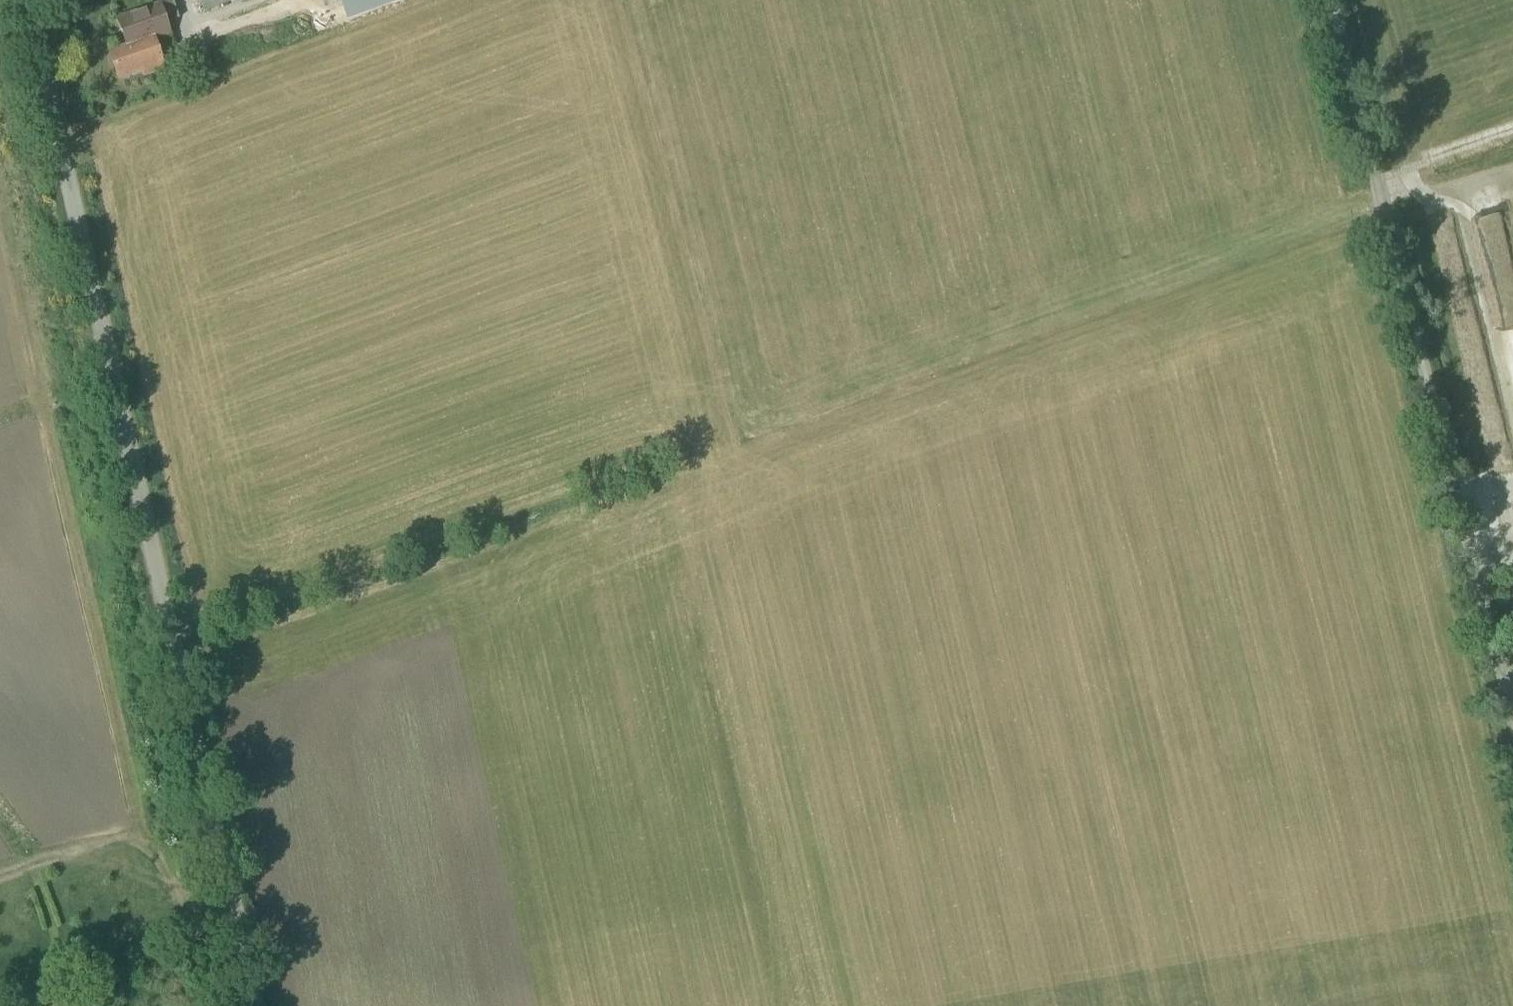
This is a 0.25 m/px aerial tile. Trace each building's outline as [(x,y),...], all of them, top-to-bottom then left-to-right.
[(143,75),(164,68),(154,38),(170,33),(166,23),(179,18),(173,0),(117,19),(126,46),(109,52),(118,79),(142,71),(143,75)] [(205,12),(236,0),(200,0),(205,12)] [(372,0),(348,0),(277,22),(284,44),(377,14),(372,0)]
